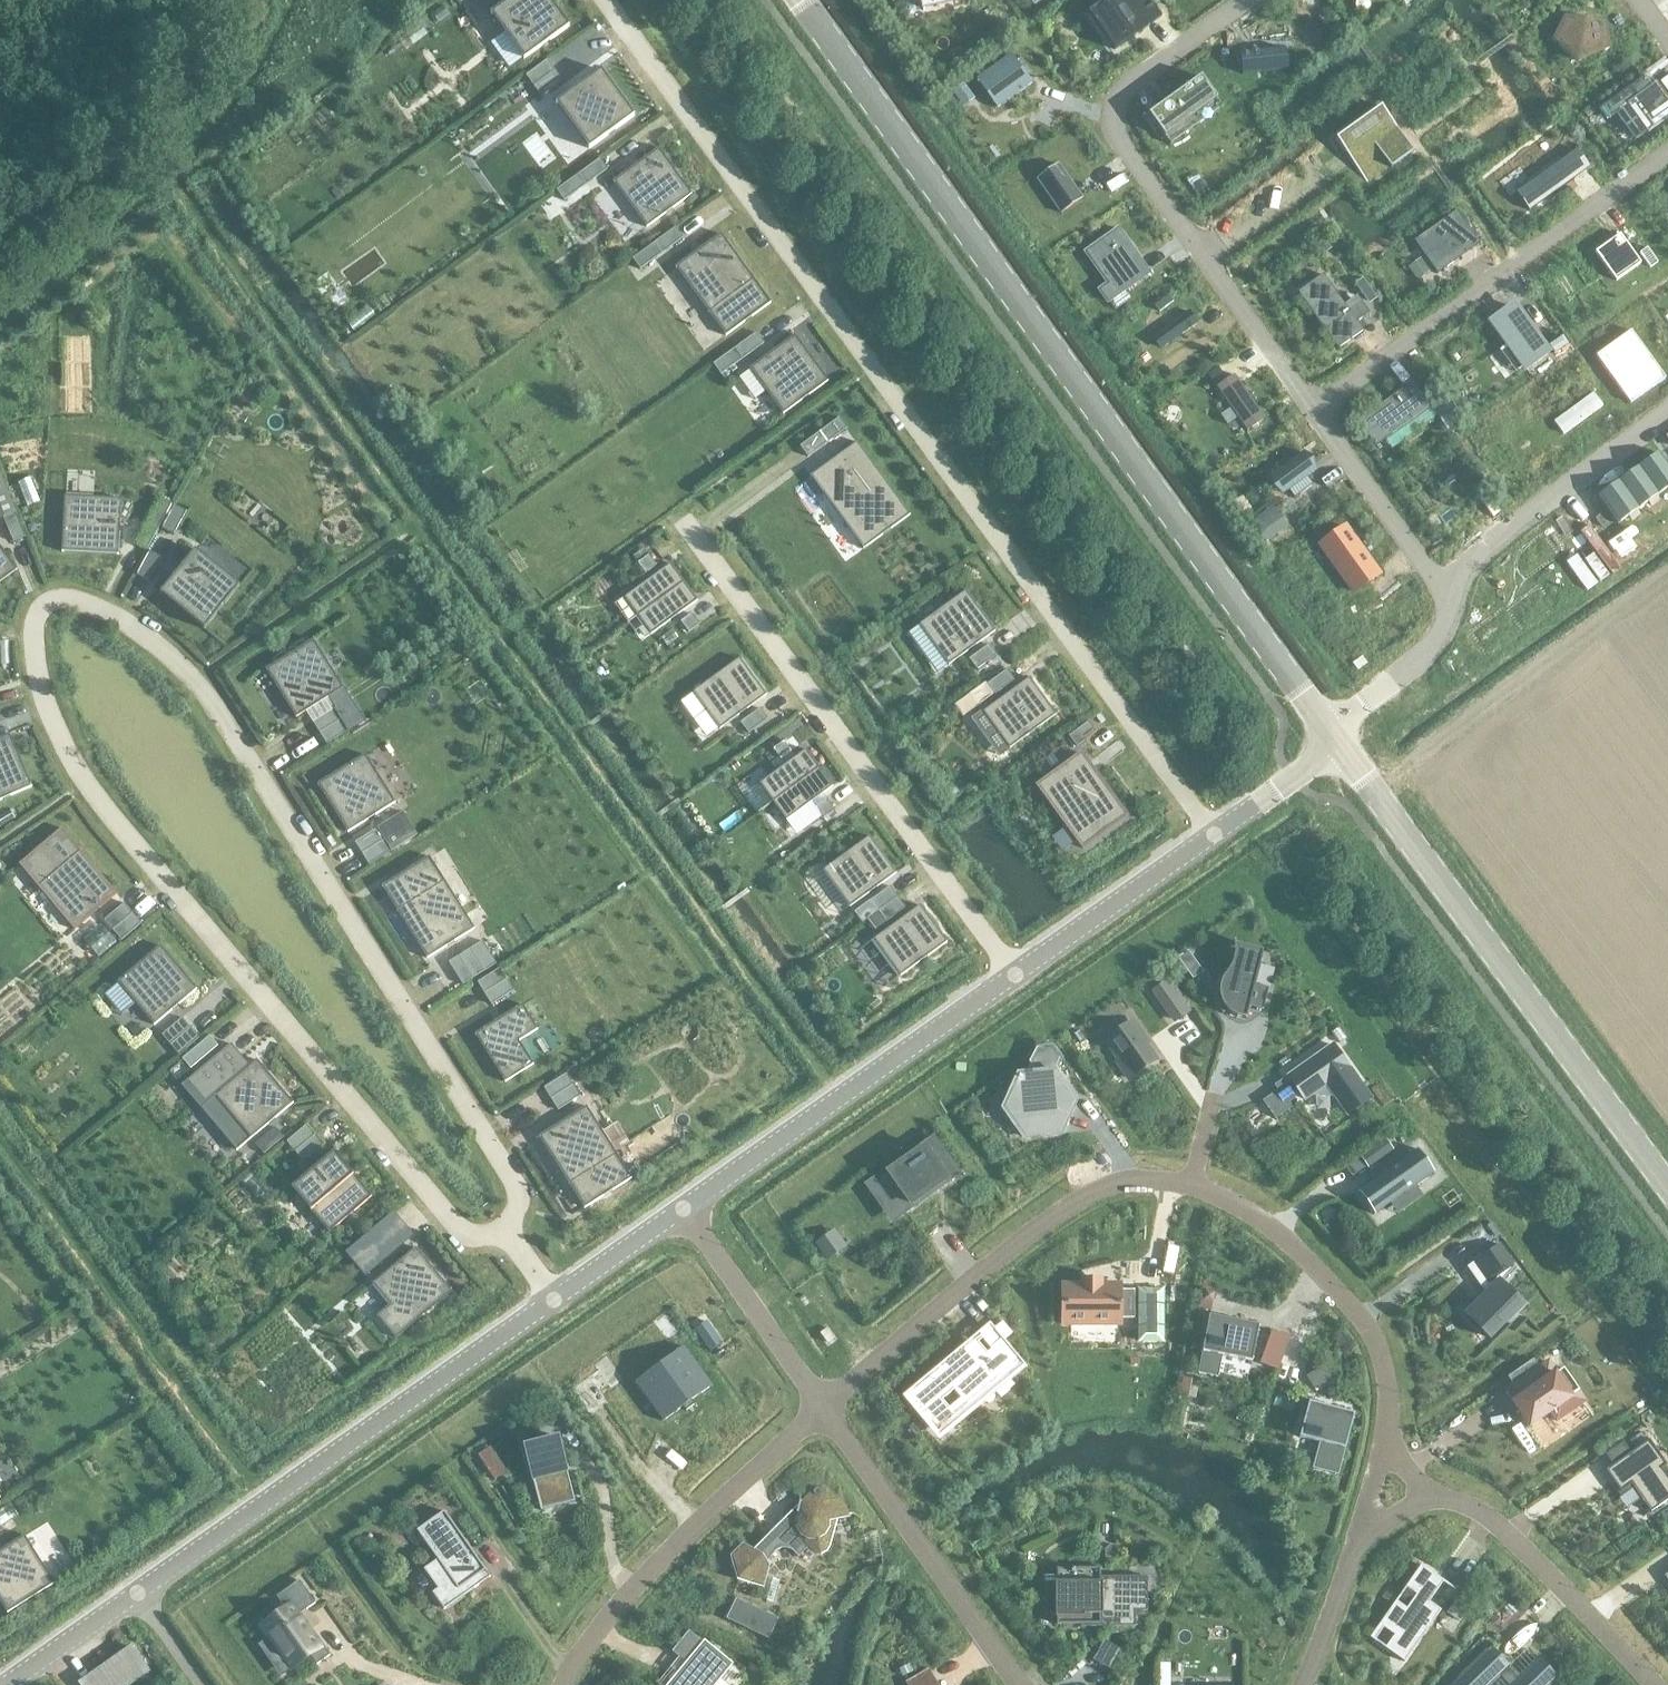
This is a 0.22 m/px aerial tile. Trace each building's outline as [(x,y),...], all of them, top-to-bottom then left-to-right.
[(483,10),(496,0),(476,0),(483,10)] [(551,0),(509,0),(491,13),(525,59),(570,26),(551,0)] [(1089,12),(1115,50),(1163,16),(1153,3),(1146,9),(1140,0),(1106,0),(1089,12)] [(1308,18),(1294,25),(1313,61),(1327,54),(1308,18)] [(1572,18),(1560,42),(1579,61),(1603,49),(1601,37),(1608,36),(1606,24),(1572,18)] [(1258,25),(1249,32),(1253,38),(1263,30),(1258,25)] [(1286,48),(1241,53),(1243,74),(1288,70),(1288,68),(1286,68),(1284,50),(1286,50),(1286,48)] [(1012,54),(988,71),(1009,100),(1033,83),(1032,82),(1031,83),(1011,55),(1013,54),(1012,54)] [(556,70),(548,59),(527,75),(534,86),(556,70)] [(534,86),(542,96),(564,81),(556,70),(534,86)] [(635,115),(601,70),(556,102),(590,148),(635,115)] [(1644,77),(1601,109),(1608,120),(1618,113),(1637,139),(1667,117),(1667,102),(1656,85),(1652,88),(1644,77)] [(1145,119),(1155,132),(1159,129),(1165,137),(1217,100),(1202,78),(1145,119)] [(964,84),(953,92),(962,104),(972,96),(964,84)] [(1382,106),(1337,139),(1347,153),(1353,149),(1358,156),(1352,160),(1361,173),(1384,157),(1392,167),(1414,151),(1382,106)] [(535,175),(550,165),(532,138),(517,148),(535,175)] [(692,194),(659,148),(614,181),(647,227),(692,194)] [(1554,192),(1573,178),(1573,179),(1590,167),(1577,149),(1517,192),(1530,210),(1545,199),(1543,196),(1553,190),(1554,192)] [(586,185),(608,169),(600,159),(579,174),(586,185)] [(1059,164),(1038,178),(1062,213),(1082,199),(1059,164)] [(579,174),(557,190),(565,201),(586,185),(579,174)] [(1420,248),(1438,273),(1480,243),(1462,218),(1420,248)] [(663,254),(684,238),(677,227),(655,243),(663,254)] [(1120,228),(1087,252),(1110,284),(1103,289),(1112,301),(1110,302),(1116,310),(1132,299),(1126,290),(1152,272),(1120,228)] [(772,303),(721,233),(676,266),(726,336),(772,303)] [(1642,263),(1621,234),(1596,252),(1617,281),(1642,263)] [(655,243),(633,259),(641,270),(663,254),(655,243)] [(1423,255),(1409,266),(1423,284),(1437,274),(1423,255)] [(1299,292),(1339,348),(1364,330),(1357,321),(1370,313),(1362,302),(1350,311),(1324,274),(1299,292)] [(1364,280),(1357,285),(1369,303),(1377,297),(1364,280)] [(1161,312),(1168,323),(1183,312),(1175,301),(1161,312)] [(1514,306),(1493,321),(1509,343),(1500,349),(1515,371),(1524,365),(1526,367),(1547,352),(1514,306)] [(1197,322),(1189,311),(1154,337),(1161,348),(1197,322)] [(1632,330),(1597,355),(1614,379),(1649,354),(1632,330)] [(714,364),(722,375),(731,368),(735,365),(765,344),(757,333),(714,364)] [(751,369),(740,377),(755,399),(767,391),(784,414),(829,381),(795,335),(750,368),(751,369)] [(1548,346),(1553,354),(1566,344),(1561,337),(1548,346)] [(1649,354),(1614,379),(1631,403),(1666,378),(1649,354)] [(1220,367),(1209,374),(1214,381),(1224,374),(1220,367)] [(1226,378),(1208,391),(1234,427),(1252,414),(1226,378)] [(1376,446),(1432,406),(1414,381),(1358,421),(1376,446)] [(1244,383),(1241,385),(1246,393),(1249,391),(1244,383)] [(1449,401),(1437,410),(1449,428),(1462,419),(1449,401)] [(1607,412),(1597,420),(1604,431),(1615,423),(1607,412)] [(839,418),(821,431),(828,442),(847,429),(839,418)] [(1597,420),(1589,425),(1597,436),(1604,431),(1597,420)] [(827,443),(819,432),(801,446),(809,456),(827,443)] [(911,514),(858,442),(811,476),(864,548),(911,514)] [(1304,453),(1275,474),(1286,489),(1289,487),(1296,497),(1313,484),(1306,475),(1315,468),(1304,453)] [(1599,497),(1600,498),(1619,525),(1667,490),(1667,465),(1660,455),(1659,453),(1658,455),(1659,456),(1641,469),(1640,468),(1638,469),(1639,470),(1621,483),(1620,482),(1619,483),(1619,484),(1601,497),(1600,496),(1599,497)] [(1,518),(4,517),(16,512),(0,473),(0,515),(1,518)] [(62,552),(119,555),(122,499),(65,496),(62,552)] [(161,497),(135,544),(147,550),(172,503),(161,497)] [(175,505),(163,528),(174,535),(187,511),(175,505)] [(16,512),(4,517),(14,542),(26,537),(16,512)] [(1277,512),(1256,527),(1266,541),(1287,526),(1277,512)] [(1346,527),(1330,539),(1355,574),(1346,580),(1354,592),(1380,574),(1346,527)] [(18,571),(0,546),(0,584),(18,571)] [(161,593),(205,629),(240,585),(196,550),(161,593)] [(162,558),(150,551),(138,575),(149,581),(162,558)] [(1627,551),(1611,560),(1618,571),(1634,563),(1627,551)] [(648,555),(640,562),(648,572),(656,566),(648,555)] [(671,563),(624,598),(638,616),(685,582),(671,563)] [(1572,568),(1562,573),(1579,606),(1589,600),(1572,568)] [(1585,568),(1577,574),(1593,595),(1601,589),(1585,568)] [(698,600),(685,582),(638,616),(651,634),(698,600)] [(996,631),(966,590),(919,625),(949,665),(996,631)] [(699,625),(691,614),(682,620),(690,631),(699,625)] [(344,688),(314,640),(266,669),(297,717),(344,688)] [(996,655),(988,644),(970,658),(978,668),(996,655)] [(767,695),(740,658),(693,692),(720,729),(767,695)] [(1015,680),(1007,670),(989,683),(996,693),(1015,680)] [(983,712),(974,719),(1001,755),(1057,714),(1030,677),(983,712)] [(336,707),(313,722),(327,744),(350,730),(336,707)] [(768,719),(760,708),(742,722),(749,732),(768,719)] [(1087,722),(1068,735),(1076,746),(1094,733),(1087,722)] [(976,754),(986,749),(977,730),(967,735),(976,754)] [(10,734),(0,739),(0,801),(33,786),(10,734)] [(792,752),(784,741),(775,747),(783,758),(792,752)] [(820,768),(807,749),(760,783),(773,802),(820,768)] [(292,770),(309,762),(304,752),(287,760),(292,770)] [(1128,816),(1082,752),(1037,785),(1083,849),(1128,816)] [(349,832),(396,802),(366,754),(318,784),(349,832)] [(820,768),(773,802),(787,820),(834,786),(820,768)] [(834,810),(826,800),(818,806),(826,816),(834,810)] [(0,817),(0,827),(16,818),(11,810),(0,817)] [(20,864),(75,930),(117,894),(62,828),(20,864)] [(378,828),(355,842),(369,865),(392,851),(378,828)] [(897,873),(870,836),(823,870),(850,907),(897,873)] [(475,929),(430,856),(382,886),(428,958),(475,929)] [(890,886),(872,900),(879,910),(897,897),(890,886)] [(905,908),(897,897),(879,910),(887,921),(905,908)] [(125,903),(104,920),(122,940),(142,923),(125,903)] [(947,942),(921,905),(874,939),(901,976),(947,942)] [(483,941),(449,962),(463,984),(497,963),(483,941)] [(1231,1013),(1237,1017),(1238,1016),(1235,1015),(1237,1012),(1246,1015),(1246,1017),(1247,1017),(1250,1006),(1264,1009),(1269,989),(1267,989),(1266,993),(1254,990),(1262,957),(1260,956),(1260,958),(1236,956),(1236,948),(1235,941),(1233,941),(1234,950),(1233,961),(1230,969),(1223,977),(1221,982),(1219,990),(1218,998),(1219,1006),(1222,1014),(1223,1013),(1222,1011),(1226,1008),(1231,1013)] [(119,982),(105,995),(122,1015),(136,1003),(155,1025),(198,989),(161,945),(118,981),(119,982)] [(1182,960),(1170,968),(1185,992),(1197,984),(1182,960)] [(500,968),(477,982),(492,1005),(514,990),(500,968)] [(1177,997),(1162,1007),(1173,1023),(1188,1013),(1177,997)] [(475,1034),(506,1082),(534,1064),(520,1041),(538,1029),(523,1004),(475,1034)] [(183,1017),(162,1035),(179,1055),(200,1038),(183,1017)] [(1120,1060),(1118,1061),(1130,1078),(1156,1060),(1146,1045),(1148,1043),(1133,1021),(1106,1040),(1120,1060)] [(210,1035),(183,1058),(191,1068),(218,1045),(210,1035)] [(1371,1098),(1334,1045),(1289,1076),(1305,1099),(1327,1084),(1348,1114),(1371,1098)] [(1019,1075),(1004,1108),(1025,1137),(1060,1134),(1075,1101),(1055,1072),(1061,1059),(1052,1048),(1038,1049),(1032,1062),(1041,1073),(1019,1075)] [(222,1052),(179,1088),(198,1111),(201,1108),(237,1151),(294,1103),(257,1059),(240,1074),(222,1052)] [(567,1073),(544,1087),(558,1110),(581,1096),(567,1073)] [(1283,1078),(1273,1085),(1286,1103),(1296,1096),(1283,1078)] [(539,1136),(585,1208),(632,1178),(587,1106),(539,1136)] [(307,1124),(287,1141),(304,1162),(324,1144),(307,1124)] [(276,1127),(256,1144),(264,1153),(284,1137),(276,1127)] [(1386,1138),(1361,1156),(1369,1167),(1394,1150),(1386,1138)] [(933,1141),(879,1179),(902,1211),(956,1173),(933,1141)] [(1419,1148),(1359,1191),(1375,1214),(1435,1172),(1419,1148)] [(329,1232),(372,1196),(335,1152),(293,1188),(329,1232)] [(1359,1156),(1344,1166),(1351,1176),(1366,1165),(1359,1156)] [(391,1218),(370,1235),(379,1245),(399,1228),(391,1218)] [(832,1232),(818,1243),(829,1258),(844,1247),(832,1232)] [(1473,1264),(1487,1284),(1490,1283),(1494,1289),(1470,1318),(1496,1339),(1527,1300),(1502,1281),(1515,1265),(1500,1244),(1473,1264)] [(395,1339),(452,1291),(416,1248),(373,1283),(390,1304),(376,1317),(395,1339)] [(1121,1324),(1121,1317),(1134,1317),(1134,1291),(1121,1291),(1121,1284),(1101,1284),(1101,1279),(1084,1279),(1084,1284),(1063,1284),(1063,1324),(1121,1324)] [(1166,1289),(1141,1289),(1140,1341),(1166,1342),(1166,1289)] [(1210,1316),(1198,1373),(1218,1377),(1223,1356),(1252,1362),(1260,1326),(1210,1316)] [(707,1321),(696,1329),(711,1350),(722,1343),(707,1321)] [(968,1404),(991,1385),(1002,1397),(1011,1389),(1015,1385),(1011,1380),(1006,1374),(1010,1371),(1028,1367),(1022,1360),(1022,1361),(1004,1340),(1013,1333),(1004,1322),(984,1339),(992,1349),(983,1357),(970,1341),(938,1367),(942,1372),(915,1394),(911,1390),(904,1396),(912,1399),(915,1396),(935,1421),(950,1408),(943,1400),(955,1390),(962,1398),(963,1398),(968,1404)] [(1273,1333),(1263,1360),(1278,1365),(1289,1337),(1273,1333)] [(637,1382),(663,1420),(712,1385),(685,1348),(637,1382)] [(1535,1360),(1510,1378),(1516,1385),(1541,1368),(1535,1360)] [(1521,1397),(1514,1402),(1529,1424),(1550,1410),(1557,1420),(1585,1401),(1579,1392),(1580,1391),(1563,1368),(1556,1373),(1548,1362),(1541,1368),(1516,1385),(1514,1387),(1521,1397)] [(600,1398),(617,1387),(602,1363),(585,1374),(600,1398)] [(1322,1366),(1308,1376),(1317,1389),(1331,1380),(1322,1366)] [(1191,1380),(1184,1379),(1181,1395),(1188,1396),(1191,1380)] [(599,1414),(584,1387),(568,1396),(583,1423),(599,1414)] [(1309,1402),(1300,1437),(1320,1442),(1313,1468),(1339,1475),(1355,1414),(1309,1402)] [(523,1444),(541,1512),(576,1503),(558,1435),(523,1444)] [(1605,1454),(1613,1465),(1606,1470),(1621,1492),(1632,1485),(1651,1512),(1667,1500),(1667,1477),(1662,1469),(1667,1465),(1650,1440),(1631,1452),(1624,1441),(1605,1454)] [(488,1494),(501,1483),(482,1460),(469,1470),(488,1494)] [(746,1547),(733,1560),(739,1581),(761,1587),(765,1572),(767,1567),(769,1562),(772,1558),(776,1554),(778,1551),(782,1550),(785,1550),(788,1550),(792,1551),(794,1554),(798,1557),(807,1549),(811,1553),(816,1556),(821,1556),(827,1553),(829,1548),(831,1534),(830,1522),(850,1517),(846,1506),(840,1499),(832,1493),(823,1489),(816,1488),(799,1506),(794,1524),(783,1522),(753,1551),(746,1547)] [(445,1511),(417,1530),(438,1559),(430,1565),(443,1585),(433,1592),(445,1609),(478,1586),(473,1579),(486,1570),(445,1511)] [(8,1613),(55,1583),(25,1535),(0,1551),(0,1600),(8,1613)] [(1109,1547),(1106,1550),(1106,1558),(1116,1558),(1116,1547),(1109,1547)] [(1136,1576),(1101,1576),(1101,1568),(1069,1568),(1058,1568),(1058,1582),(1055,1582),(1055,1617),(1057,1617),(1057,1624),(1092,1624),(1092,1626),(1136,1626),(1136,1611),(1148,1611),(1148,1588),(1147,1588),(1147,1577),(1136,1577),(1136,1576)] [(1398,1631),(1385,1648),(1405,1662),(1442,1609),(1430,1601),(1444,1581),(1437,1576),(1432,1583),(1417,1572),(1406,1587),(1421,1598),(1411,1612),(1401,1604),(1387,1623),(1398,1631)] [(261,1625),(292,1669),(311,1655),(317,1664),(330,1655),(323,1645),(321,1646),(299,1615),(316,1603),(300,1581),(277,1596),(285,1608),(261,1625)] [(767,1613),(737,1599),(728,1619),(758,1633),(767,1613)] [(705,1640),(668,1684),(716,1684),(734,1664),(705,1640)] [(1096,1660),(1111,1668),(1120,1651),(1105,1643),(1096,1660)] [(1452,1683),(1453,1684),(1454,1682),(1457,1684),(1491,1684),(1500,1676),(1509,1684),(1550,1684),(1558,1677),(1557,1678),(1538,1659),(1539,1658),(1539,1657),(1516,1679),(1507,1669),(1510,1666),(1509,1667),(1490,1648),(1491,1647),(1491,1646),(1452,1683)] [(84,1683),(85,1684),(128,1684),(149,1670),(134,1648),(84,1683)] [(1158,1663),(1158,1684),(1170,1684),(1170,1663),(1158,1663)] [(909,1665),(900,1670),(904,1676),(913,1671),(909,1665)]
